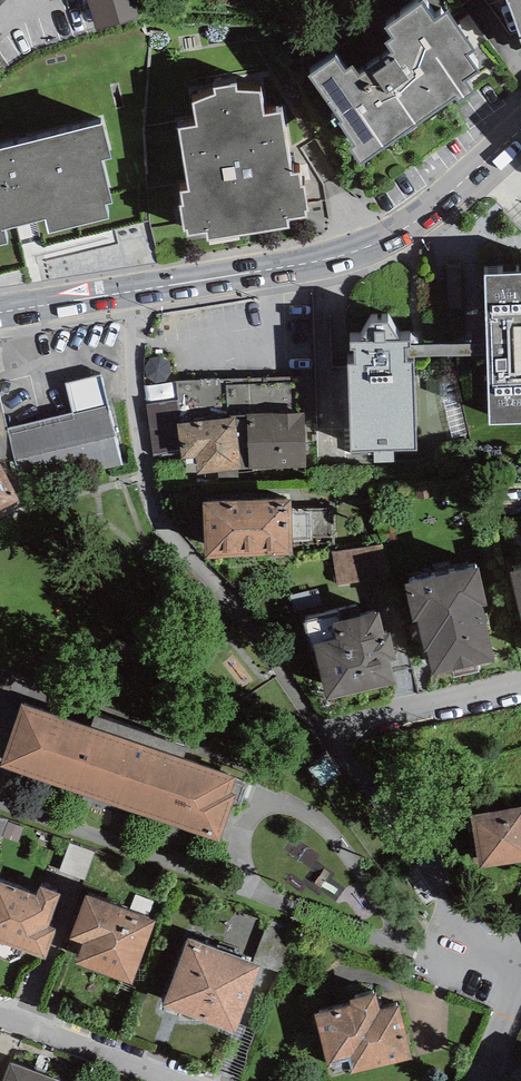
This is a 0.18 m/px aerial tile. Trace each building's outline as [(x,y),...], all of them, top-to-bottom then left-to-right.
[(96,26),(138,13),(134,0),(88,0),(96,26)] [(309,69),(342,115),(339,117),(355,139),(351,142),(362,158),(456,90),(460,95),(474,85),(465,72),(479,62),(467,46),(474,41),(447,4),(435,13),(426,0),(415,0),(386,21),(393,30),(385,36),(392,44),(359,68),(352,58),(345,63),(335,50),(309,69)] [(520,30),(520,0),(510,0),(520,30)] [(216,88),(193,97),(198,120),(180,123),(190,185),(181,187),(183,199),(180,200),(183,223),(186,223),(186,230),(207,227),(207,234),(288,220),(287,214),(306,210),(304,206),(308,205),(304,180),(300,180),(300,167),(291,168),(282,106),(263,110),(260,86),(236,86),(235,79),(214,82),(216,88)] [(0,143),(0,237),(8,236),(4,223),(45,213),(48,226),(110,212),(106,197),(113,196),(103,153),(111,151),(103,118),(0,143)] [(484,276),(490,425),(520,424),(520,274),(484,276)] [(360,342),(350,343),(350,350),(355,350),(355,365),(348,365),(351,452),(374,451),(374,463),(394,463),(394,451),(417,451),(414,363),(406,363),(405,348),(410,348),(410,346),(410,341),(399,341),(388,323),(372,324),(360,342)] [(471,344),(410,346),(410,348),(405,348),(406,363),(414,363),(414,357),(471,356),(471,344)] [(72,414),(8,429),(9,433),(14,456),(22,489),(122,466),(101,375),(65,384),(72,414)] [(455,381),(440,384),(453,439),(468,435),(455,381)] [(14,456),(9,433),(8,429),(0,395),(0,460),(14,456)] [(178,401),(146,405),(153,455),(181,451),(177,425),(181,424),(178,401)] [(305,413),(248,415),(250,470),(307,468),(305,413)] [(181,424),(177,425),(181,451),(182,460),(195,458),(197,475),(241,470),(235,418),(181,424)] [(20,501),(0,465),(0,512),(20,501)] [(291,503),(204,505),(205,559),(292,557),(291,542),(291,510),(291,503)] [(334,509),(291,510),(291,542),(312,542),(312,538),(334,538),(334,509)] [(383,543),(332,553),(338,586),(389,576),(383,543)] [(478,568),(404,585),(413,622),(418,621),(426,652),(428,651),(434,677),(494,663),(482,608),(487,607),(478,568)] [(511,572),(520,617),(520,570),(511,572)] [(340,613),(303,622),(311,653),(316,652),(328,701),(396,684),(390,662),(398,660),(391,634),(385,635),(379,612),(342,621),(340,613)] [(233,805),(240,807),(248,785),(236,781),(238,777),(183,758),(91,727),(21,703),(0,765),(0,766),(220,841),(233,805)] [(95,716),(91,727),(183,758),(187,747),(95,716)] [(471,815),(481,870),(520,862),(520,806),(471,815)] [(8,811),(0,809),(0,839),(8,811)] [(62,862),(87,868),(94,841),(69,835),(62,862)] [(39,886),(35,896),(0,883),(0,943),(45,960),(57,929),(49,927),(61,894),(39,886)] [(155,921),(85,896),(69,940),(82,944),(75,964),(132,985),(155,921)] [(297,930),(269,919),(252,963),(261,966),(281,974),(297,930)] [(252,963),(188,938),(163,1005),(235,1033),(261,966),(252,963)] [(350,1069),(351,1073),(412,1058),(399,1005),(380,1010),(376,993),(350,999),(352,1005),(315,1014),(328,1068),(332,1067),(334,1073),(350,1069)] [(10,1063),(3,1080),(57,1080),(10,1063)]
